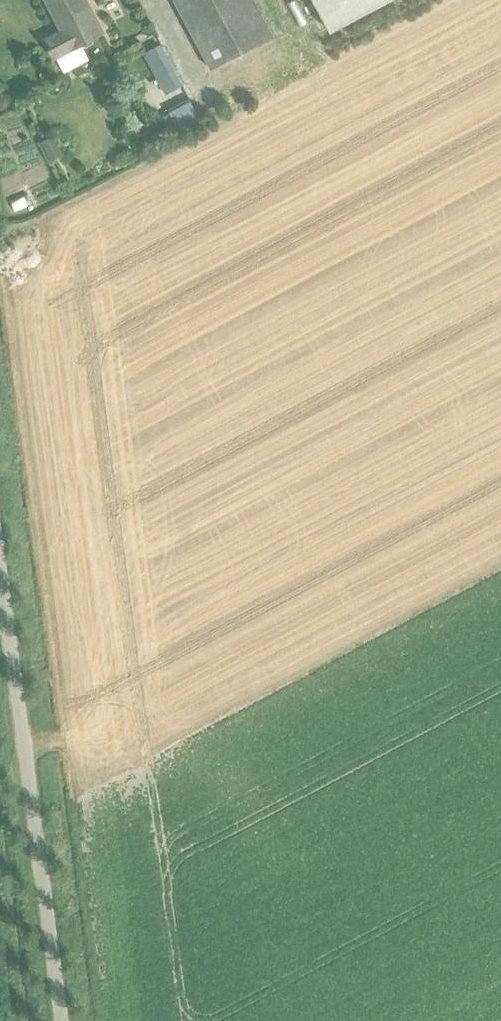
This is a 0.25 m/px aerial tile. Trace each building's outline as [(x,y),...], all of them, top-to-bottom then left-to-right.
[(103,32),(86,0),(47,0),(63,30),(46,39),(56,57),(74,47),(74,48),(103,32)] [(214,69),(276,36),(257,0),(177,0),(214,69)] [(335,25),(382,0),(322,0),(335,25)] [(69,69),(95,57),(88,41),(61,54),(69,69)] [(150,52),(163,74),(174,68),(163,46),(150,52)] [(178,120),(201,113),(194,91),(172,98),(178,120)] [(15,196),(19,207),(37,200),(32,189),(15,196)]
